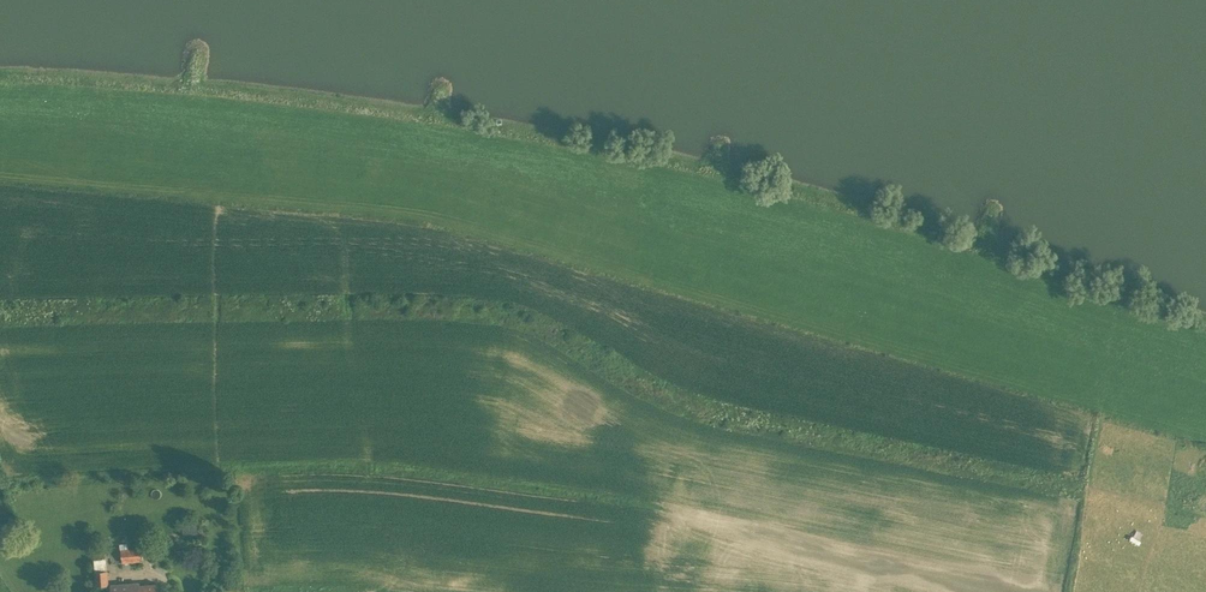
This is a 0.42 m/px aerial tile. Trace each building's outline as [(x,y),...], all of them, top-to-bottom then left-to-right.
[(183,525),(184,537),(196,536),(196,531),(197,531),(197,524),(183,525)] [(121,548),(123,563),(143,561),(142,548),(144,548),(143,541),(128,542),(128,547),(121,548)] [(107,562),(96,563),(94,563),(95,586),(109,585),(107,562)] [(158,583),(140,584),(140,583),(111,585),(111,591),(159,591),(158,583)]
